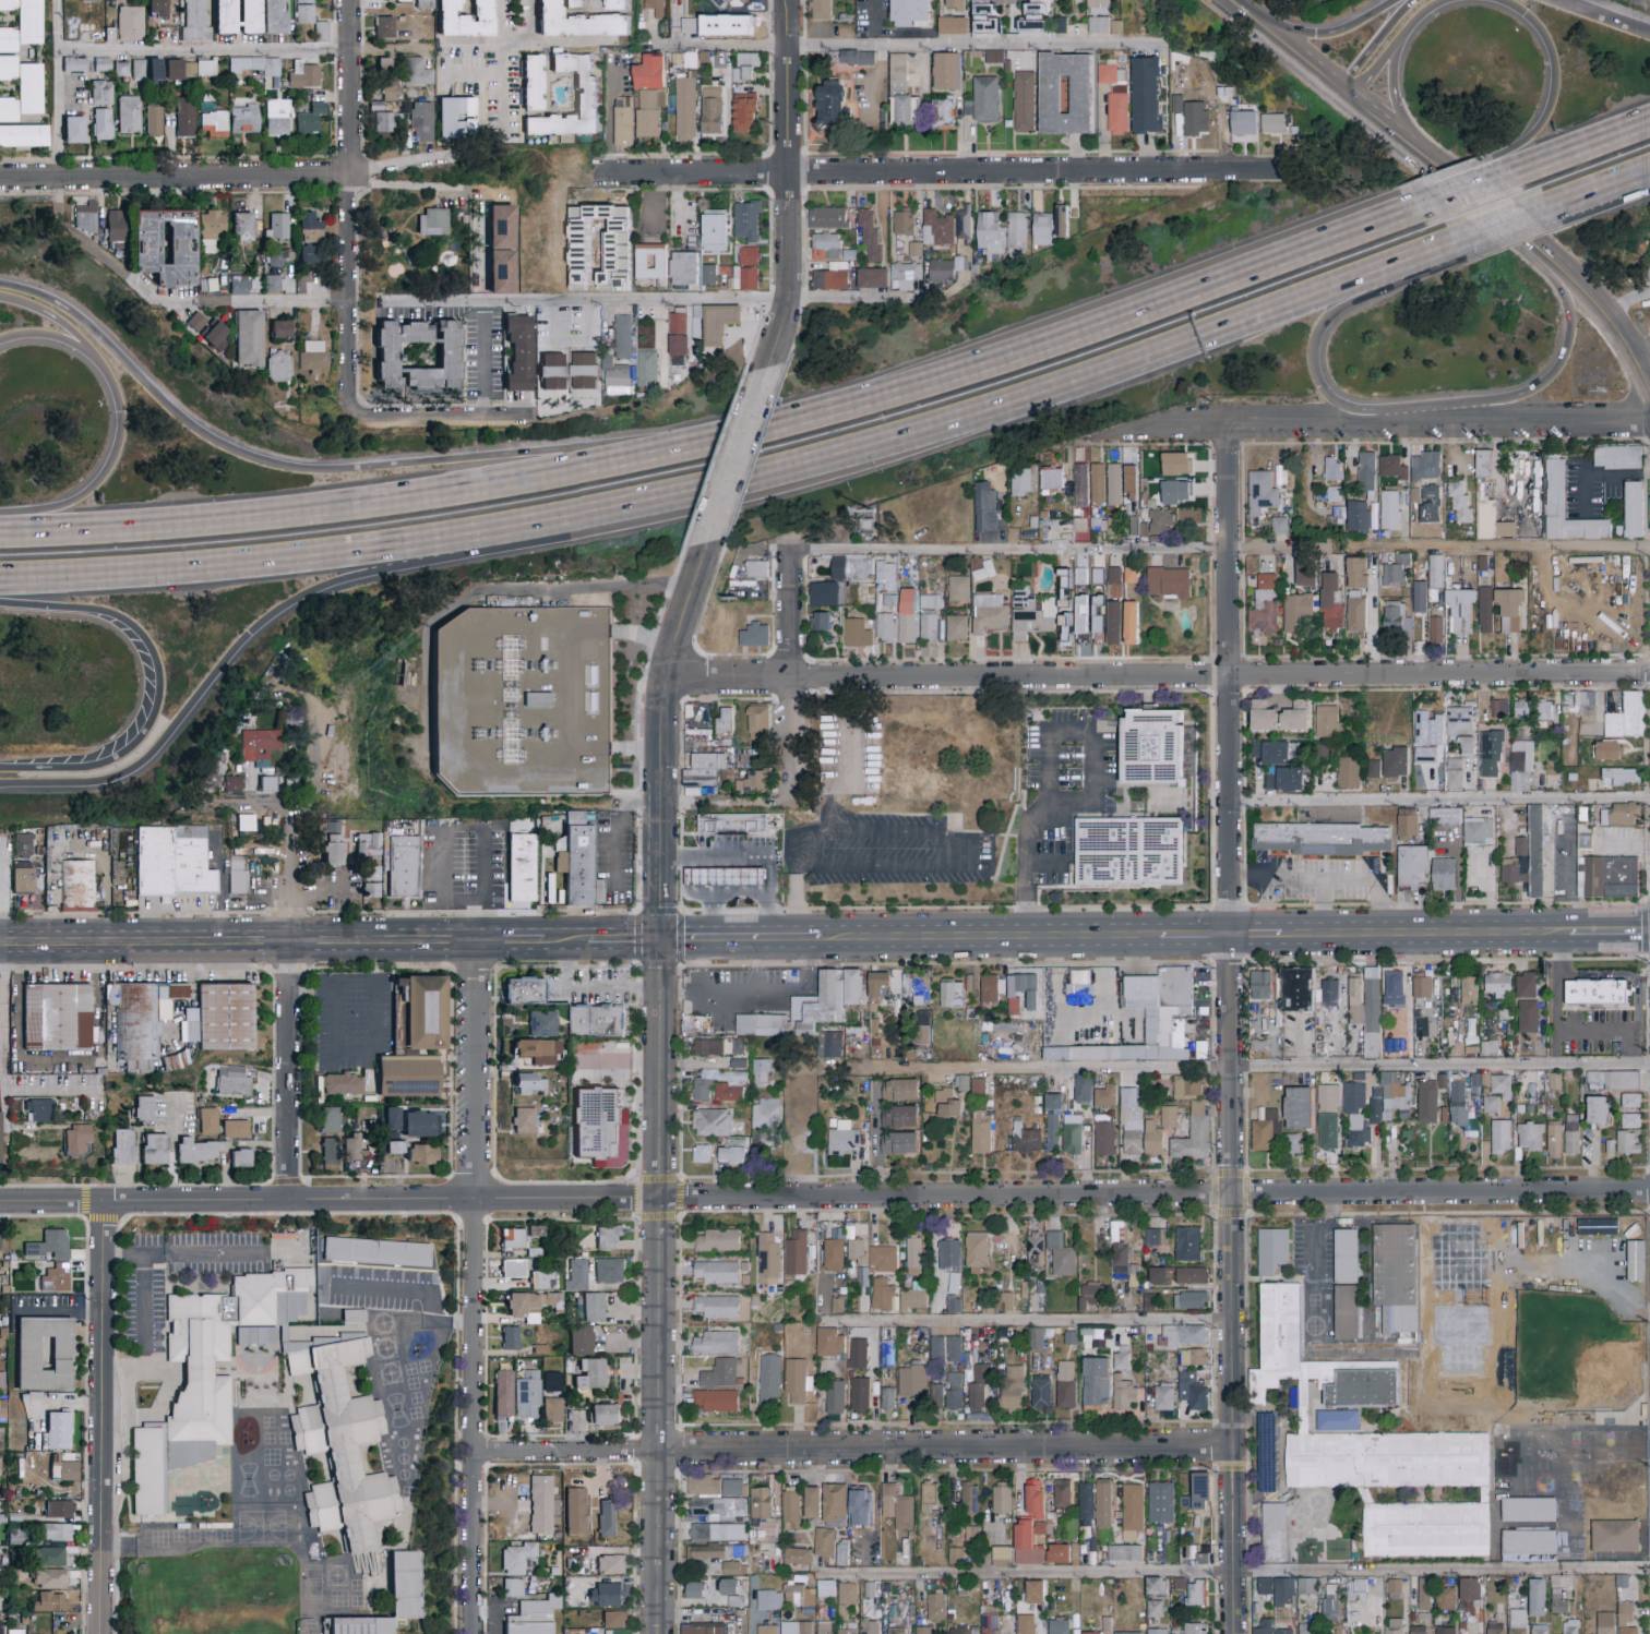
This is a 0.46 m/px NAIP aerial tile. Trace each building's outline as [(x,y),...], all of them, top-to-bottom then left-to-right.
[(19,10),(0,10),(0,0),(43,0),(43,44),(17,44),(17,52),(0,53),(0,29),(19,28),(19,10)] [(148,19),(148,0),(174,0),(174,19),(148,19)] [(182,40),(182,0),(206,0),(206,40),(182,40)] [(215,34),(215,0),(260,0),(261,34),(215,34)] [(265,34),(265,0),(285,0),(285,34),(265,34)] [(296,23),(296,0),(314,0),(314,22),(328,23),(328,41),(315,41),(315,23),(296,23)] [(416,9),(416,0),(432,0),(432,9),(416,9)] [(439,36),(439,0),(459,0),(459,15),(473,15),(473,0),(494,0),(494,36),(439,36)] [(539,36),(539,0),(560,0),(560,16),(629,16),(629,36),(539,36)] [(564,9),(564,0),(584,0),(584,9),(564,9)] [(607,11),(607,0),(629,0),(629,11),(607,11)] [(646,10),(646,0),(663,0),(663,19),(655,19),(655,10),(646,10)] [(718,11),(728,3),(737,13),(744,5),(739,0),(709,0),(718,11)] [(813,21),(832,21),(831,0),(813,0),(813,21)] [(893,22),(898,22),(898,27),(930,27),(930,0),(893,0),(893,22)] [(947,9),(947,0),(966,0),(966,9),(947,9)] [(975,35),(974,0),(991,0),(991,5),(996,5),(996,20),(1002,20),(1002,35),(975,35)] [(1032,5),(1032,0),(1050,0),(1050,35),(1020,35),(1020,21),(1028,21),(1027,5),(1032,5)] [(1088,10),(1090,10),(1090,16),(1109,16),(1109,9),(1111,9),(1111,0),(1088,0),(1088,10)] [(143,40),(119,40),(119,7),(143,7),(143,40)] [(726,15),(726,34),(705,34),(705,15),(726,15)] [(760,15),(760,37),(736,37),(736,15),(760,15)] [(393,16),(393,38),(374,38),(374,16),(393,16)] [(79,41),(67,41),(67,19),(79,19),(79,41)] [(682,19),(698,20),(698,34),(682,33),(682,19)] [(941,19),(969,19),(969,35),(941,36),(941,19)] [(1054,19),(1066,19),(1066,35),(1054,35),(1054,19)] [(1089,19),(1110,19),(1110,35),(1089,35),(1089,19)] [(1111,23),(1122,23),(1122,35),(1111,35),(1111,23)] [(434,53),(434,40),(421,40),(421,48),(417,48),(417,53),(434,53)] [(985,51),(987,64),(1004,64),(1004,51),(985,51)] [(828,52),(828,64),(836,64),(866,65),(874,65),(874,52),(828,52)] [(598,135),(524,135),(524,117),(577,117),(577,72),(551,72),(551,55),(591,55),(593,79),(598,79),(598,135)] [(673,55),(696,55),(696,69),(673,69),(673,55)] [(935,55),(959,55),(959,91),(935,91),(935,55)] [(1041,55),(1093,55),(1093,135),(1041,135),(1041,55)] [(388,68),(387,56),(376,56),(376,68),(388,68)] [(546,56),(546,111),(523,111),(523,56),(546,56)] [(637,140),(637,67),(645,67),(645,56),(665,56),(665,140),(637,140)] [(757,82),(736,82),(736,56),(757,56),(757,82)] [(889,56),(907,56),(907,96),(919,96),(919,127),(889,127),(889,56)] [(19,81),(0,81),(0,57),(17,57),(17,64),(44,64),(44,113),(17,113),(17,123),(0,123),(0,99),(19,99),(19,81)] [(86,59),(85,73),(63,71),(64,57),(86,59)] [(229,84),(229,58),(280,59),(279,77),(263,77),(263,72),(242,71),(242,84),(229,84)] [(405,85),(405,58),(422,58),(422,70),(433,70),(433,85),(405,85)] [(95,72),(95,59),(110,59),(110,72),(95,72)] [(132,81),(132,59),(145,59),(145,81),(132,81)] [(162,59),(162,82),(147,82),(147,59),(162,59)] [(1133,59),(1160,59),(1160,77),(1158,77),(1159,133),(1134,134),(1133,59)] [(192,61),(192,80),(167,80),(167,61),(192,61)] [(216,61),(216,77),(196,77),(196,61),(216,61)] [(129,62),(129,77),(116,77),(116,62),(129,62)] [(1098,63),(1098,85),(1111,85),(1111,95),(1108,95),(1108,136),(1127,136),(1127,95),(1127,71),(1116,71),(1116,63),(1098,63)] [(320,88),(288,88),(288,64),(320,64),(320,88)] [(718,82),(718,71),(729,70),(729,82),(718,82)] [(1015,73),(1033,73),(1033,132),(1015,132),(1015,73)] [(695,77),(695,137),(677,137),(677,77),(695,77)] [(975,79),(975,122),(999,122),(999,79),(975,79)] [(112,81),(112,105),(91,105),(91,81),(112,81)] [(821,89),(827,89),(827,83),(842,83),(842,89),(847,89),(847,95),(848,95),(848,99),(847,99),(847,104),(845,104),(845,111),(852,111),(852,124),(845,124),(845,129),(827,129),(821,135),(814,130),(821,122),(821,113),(818,113),(818,106),(821,106),(821,104),(821,89)] [(383,101),(383,85),(400,85),(400,101),(383,101)] [(721,89),(721,134),(702,134),(702,89),(721,89)] [(141,96),(141,134),(119,134),(119,96),(141,96)] [(1172,96),(1183,96),(1184,113),(1172,115),(1172,96)] [(734,97),(756,97),(756,133),(734,133),(734,97)] [(195,98),(195,137),(177,137),(177,98),(195,98)] [(439,137),(439,98),(475,98),(475,137),(439,137)] [(615,146),(615,98),(633,98),(633,146),(615,146)] [(266,99),(290,99),(290,135),(266,135),(266,99)] [(381,109),(381,100),(367,100),(368,110),(381,109)] [(932,100),(954,100),(954,130),(933,130),(932,100)] [(162,103),(162,137),(146,137),(146,103),(162,103)] [(297,115),(309,115),(309,103),(325,103),(325,116),(318,116),(318,134),(297,134),(297,115)] [(410,104),(432,104),(432,166),(420,166),(420,143),(410,143),(410,104)] [(1184,104),(1184,139),(1200,137),(1200,133),(1209,133),(1208,112),(1204,112),(1204,104),(1184,104)] [(258,133),(231,133),(231,105),(258,105),(258,133)] [(94,141),(94,109),(112,109),(112,141),(94,141)] [(201,111),(226,111),(226,137),(201,137),(201,111)] [(374,132),(374,112),(395,112),(395,132),(374,132)] [(1233,112),(1257,112),(1257,135),(1233,135),(1233,112)] [(1263,116),(1286,116),(1286,134),(1263,134),(1263,116)] [(64,144),(64,117),(85,117),(85,144),(64,144)] [(48,147),(0,147),(0,127),(48,127),(48,147)] [(96,203),(96,235),(74,235),(74,203),(96,203)] [(757,204),(757,243),(736,243),(736,204),(757,204)] [(957,213),(965,213),(965,204),(970,204),(970,248),(965,248),(965,240),(957,240),(957,213)] [(514,293),(490,293),(490,205),(514,205),(514,293)] [(1057,206),(1067,206),(1067,239),(1056,239),(1057,206)] [(810,209),(810,229),(846,229),(846,208),(810,209)] [(426,209),(425,216),(419,216),(419,236),(450,236),(450,209),(426,209)] [(631,209),(631,242),(610,242),(610,209),(631,209)] [(107,211),(124,211),(124,244),(107,244),(107,211)] [(215,239),(215,253),(201,253),(201,211),(225,211),(225,239),(215,239)] [(858,211),(869,211),(869,213),(873,213),(873,230),(876,230),(876,248),(881,248),(881,263),(868,263),(868,245),(862,245),(862,228),(858,228),(858,211)] [(923,211),(936,211),(936,219),(946,219),(946,216),(954,216),(953,247),(923,247),(923,211)] [(134,212),(196,212),(195,287),(172,287),(172,289),(159,289),(159,286),(155,286),(155,273),(133,273),(134,212)] [(319,264),(300,264),(300,212),(320,212),(319,264)] [(726,212),(726,252),(704,252),(704,212),(726,212)] [(253,213),(253,241),(232,241),(232,213),(253,213)] [(895,213),(913,213),(913,236),(895,236),(895,213)] [(978,213),(999,213),(999,263),(987,263),(987,250),(977,250),(978,213)] [(288,240),(266,240),(266,214),(288,214),(288,240)] [(1007,214),(1028,214),(1027,250),(1007,250),(1007,214)] [(1033,215),(1052,215),(1052,247),(1033,247),(1033,215)] [(813,236),(813,249),(816,249),(816,251),(812,251),(812,261),(825,261),(825,260),(840,260),(840,242),(838,242),(838,236),(813,236)] [(909,243),(922,243),(922,256),(909,256),(909,243)] [(636,280),(636,247),(666,247),(666,280),(636,280)] [(758,248),(758,291),(730,291),(730,268),(737,268),(737,251),(739,251),(739,248),(758,248)] [(970,248),(971,248),(972,266),(977,266),(977,273),(955,273),(955,257),(960,257),(960,248),(965,248),(970,248)] [(287,266),(267,266),(267,251),(287,251),(287,266)] [(842,251),(842,262),(857,262),(857,251),(842,251)] [(698,253),(698,285),(671,285),(671,253),(698,253)] [(930,262),(954,263),(954,283),(930,281),(930,262)] [(890,265),(892,280),(899,280),(899,292),(912,292),(912,280),(921,280),(921,265),(890,265)] [(716,285),(703,285),(703,266),(716,266),(716,285)] [(858,269),(887,269),(887,289),(858,290),(858,269)] [(813,273),(847,272),(847,290),(813,291),(813,273)] [(266,291),(266,275),(285,275),(285,291),(266,291)] [(231,296),(231,276),(250,276),(250,296),(231,296)] [(216,279),(216,291),(201,291),(201,279),(216,279)] [(702,339),(692,339),(692,308),(702,308),(702,339)] [(705,308),(740,308),(740,327),(724,327),(724,346),(705,346),(705,308)] [(236,311),(263,311),(263,369),(236,369),(236,311)] [(686,369),(670,369),(670,311),(686,311),(686,369)] [(187,323),(196,312),(206,322),(198,332),(187,323)] [(505,315),(534,315),(534,392),(504,392),(504,363),(512,363),(512,344),(505,344),(505,315)] [(603,393),(603,359),(615,359),(615,316),(634,316),(634,393),(603,393)] [(216,353),(201,339),(217,322),(232,336),(216,353)] [(290,322),(290,339),(272,339),(272,322),(290,322)] [(459,322),(461,388),(404,389),(404,388),(379,388),(378,323),(459,322)] [(327,341),(327,372),(300,372),(300,341),(327,341)] [(290,352),(290,382),(268,382),(268,352),(290,352)] [(658,352),(658,387),(638,387),(638,352),(658,352)] [(539,391),(539,355),(566,355),(566,391),(539,391)] [(573,389),(573,355),(597,355),(597,389),(573,389)] [(1642,447),(1642,470),(1594,470),(1594,447),(1642,447)] [(1493,479),(1476,479),(1476,452),(1493,452),(1493,479)] [(1376,453),(1376,493),(1359,493),(1359,453),(1376,453)] [(1440,453),(1440,481),(1412,481),(1412,453),(1440,453)] [(1162,476),(1162,454),(1192,454),(1192,476),(1162,476)] [(1379,457),(1400,457),(1400,467),(1408,467),(1408,479),(1379,479),(1379,457)] [(1325,482),(1325,458),(1342,458),(1342,482),(1325,482)] [(1545,540),(1545,460),(1566,460),(1566,521),(1612,521),(1612,540),(1545,540)] [(1088,465),(1088,508),(1075,508),(1075,465),(1088,465)] [(1105,465),(1105,506),(1091,506),(1091,465),(1105,465)] [(1122,465),(1122,506),(1108,506),(1108,465),(1122,465)] [(1137,467),(1137,501),(1125,501),(1125,467),(1137,467)] [(1063,469),(1063,489),(1042,489),(1041,470),(1063,469)] [(1012,497),(1012,470),(1030,470),(1030,497),(1012,497)] [(1278,490),(1278,508),(1263,508),(1263,517),(1250,517),(1250,472),(1271,472),(1271,490),(1278,490)] [(1071,494),(1071,482),(1063,482),(1063,494),(1071,494)] [(1192,482),(1192,505),(1162,505),(1162,482),(1192,482)] [(1449,483),(1463,483),(1463,495),(1471,495),(1471,524),(1456,524),(1456,512),(1449,512),(1449,483)] [(1643,483),(1643,539),(1625,539),(1625,483),(1643,483)] [(977,532),(977,484),(996,484),(996,532),(977,532)] [(1328,503),(1328,486),(1341,486),(1341,503),(1328,503)] [(1422,486),(1440,486),(1440,502),(1422,502),(1422,486)] [(1400,531),(1382,531),(1382,492),(1400,492),(1400,531)] [(1517,539),(1478,539),(1478,501),(1496,501),(1496,524),(1517,524),(1517,539)] [(1348,502),(1371,502),(1371,533),(1348,533),(1348,502)] [(1205,520),(1205,506),(1175,507),(1176,521),(1205,520)] [(1173,510),(1173,528),(1164,528),(1164,536),(1140,536),(1140,524),(1149,524),(1149,510),(1173,510)] [(856,528),(872,529),(872,518),(857,518),(856,528)] [(1274,534),(1272,519),(1287,518),(1288,533),(1274,534)] [(1086,528),(1074,528),(1074,519),(1086,519),(1086,528)] [(1114,529),(1114,532),(1092,532),(1092,519),(1100,519),(1100,529),(1114,529)] [(1274,570),(1274,554),(1258,554),(1257,570),(1274,570)] [(1408,555),(1408,586),(1383,586),(1383,565),(1394,565),(1394,555),(1408,555)] [(1444,556),(1444,590),(1431,590),(1431,556),(1444,556)] [(1493,557),(1493,577),(1480,577),(1480,557),(1493,557)] [(833,558),(873,558),(873,581),(833,581),(833,558)] [(1368,558),(1368,589),(1348,589),(1348,558),(1368,558)] [(1296,587),(1296,561),(1315,561),(1315,587),(1296,587)] [(768,562),(768,578),(746,578),(746,562),(768,562)] [(973,574),(984,572),(982,564),(992,562),(994,576),(976,580),(973,574)] [(896,563),(896,586),(876,586),(876,563),(896,563)] [(1120,566),(1108,566),(1108,582),(1120,581),(1120,566)] [(1123,582),(1136,582),(1137,566),(1123,566),(1123,582)] [(1086,584),(1086,567),(1074,567),(1074,584),(1086,584)] [(1092,582),(1102,582),(1102,567),(1091,567),(1092,582)] [(1148,597),(1148,568),(1191,568),(1191,597),(1148,597)] [(1322,574),(1342,574),(1342,634),(1322,634),(1322,574)] [(1247,633),(1247,611),(1256,611),(1256,575),(1277,575),(1277,633),(1247,633)] [(949,577),(969,577),(969,602),(949,602),(949,577)] [(1413,615),(1413,582),(1426,582),(1426,615),(1413,615)] [(841,605),(810,605),(810,584),(841,584),(841,605)] [(1480,633),(1480,587),(1493,587),(1493,633),(1480,633)] [(914,589),(914,645),(899,645),(899,589),(914,589)] [(1013,589),(1035,589),(1035,610),(1042,610),(1042,600),(1056,600),(1056,633),(1027,633),(1027,642),(1013,642),(1013,589)] [(1473,634),(1448,634),(1448,590),(1473,590),(1473,634)] [(1525,590),(1525,633),(1502,633),(1502,610),(1496,610),(1496,590),(1525,590)] [(1348,633),(1348,592),(1366,592),(1366,633),(1348,633)] [(896,606),(897,594),(882,593),(881,605),(896,606)] [(975,634),(975,596),(1008,596),(1008,634),(975,634)] [(1312,596),(1312,622),(1302,622),(1302,632),(1284,632),(1284,596),(1312,596)] [(920,609),(920,597),(941,597),(941,609),(920,609)] [(1093,597),(1103,597),(1103,646),(1093,646),(1093,597)] [(1120,601),(1107,600),(1105,644),(1120,645),(1120,601)] [(1135,644),(1136,601),(1123,601),(1122,644),(1135,644)] [(1384,633),(1384,602),(1404,602),(1404,633),(1384,633)] [(613,798),(612,750),(612,633),(612,611),(468,612),(438,634),(438,777),(458,798),(613,798)] [(829,630),(814,630),(814,613),(829,613),(829,630)] [(893,614),(893,645),(876,645),(876,614),(893,614)] [(937,614),(937,645),(920,645),(920,614),(937,614)] [(1076,635),(1076,614),(1088,614),(1088,635),(1076,635)] [(967,616),(967,640),(947,640),(947,616),(967,616)] [(1428,645),(1428,618),(1444,618),(1444,645),(1428,645)] [(873,648),(844,648),(844,620),(864,620),(864,629),(873,629),(873,648)] [(741,647),(741,626),(769,626),(769,647),(741,647)] [(1643,693),(1643,738),(1604,738),(1604,716),(1624,716),(1624,693),(1643,693)] [(1580,706),(1580,694),(1593,694),(1593,706),(1580,706)] [(1279,710),(1279,732),(1252,732),(1252,700),(1268,700),(1268,710),(1279,710)] [(1308,700),(1308,733),(1282,733),(1282,710),(1293,710),(1293,700),(1308,700)] [(1508,701),(1508,718),(1491,718),(1491,701),(1508,701)] [(1530,701),(1530,718),(1515,718),(1515,701),(1530,701)] [(1553,702),(1553,722),(1537,722),(1537,702),(1553,702)] [(769,707),(769,741),(749,741),(749,707),(769,707)] [(1343,738),(1316,738),(1316,708),(1343,708),(1343,738)] [(1463,791),(1446,792),(1446,756),(1460,756),(1460,737),(1447,737),(1447,709),(1476,708),(1478,756),(1462,756),(1463,791)] [(716,735),(716,709),(732,709),(732,735),(716,735)] [(1122,784),(1123,710),(1184,711),(1183,785),(1122,784)] [(1415,711),(1428,711),(1428,745),(1415,745),(1415,711)] [(883,714),(946,714),(946,750),(905,749),(905,777),(930,777),(930,766),(947,766),(947,797),(883,797),(883,714)] [(279,749),(270,749),(270,761),(241,761),(241,731),(279,731),(279,749)] [(1481,778),(1481,733),(1502,733),(1502,778),(1481,778)] [(1446,745),(1459,745),(1460,735),(1446,735),(1446,745)] [(1289,742),(1289,765),(1252,765),(1252,742),(1289,742)] [(1532,742),(1532,792),(1511,792),(1511,742),(1532,742)] [(1593,760),(1593,743),(1625,743),(1625,760),(1593,760)] [(1408,778),(1384,778),(1384,748),(1408,748),(1408,778)] [(1413,765),(1413,749),(1430,749),(1430,765),(1413,765)] [(683,788),(683,772),(692,772),(692,755),(726,755),(726,772),(715,772),(715,788),(683,788)] [(1359,758),(1359,789),(1338,789),(1338,758),(1359,758)] [(223,767),(207,795),(196,790),(213,761),(223,767)] [(1379,778),(1368,778),(1368,761),(1379,761),(1379,778)] [(1266,791),(1266,769),(1303,769),(1303,791),(1266,791)] [(1613,786),(1613,778),(1602,778),(1602,770),(1636,770),(1636,786),(1613,786)] [(767,794),(738,794),(738,782),(748,782),(748,772),(767,772),(767,794)] [(1009,795),(985,796),(985,806),(962,806),(964,830),(953,830),(953,776),(1008,774),(1009,795)] [(240,777),(240,793),(223,793),(223,777),(240,777)] [(260,792),(260,777),(275,777),(275,792),(260,792)] [(1601,827),(1601,805),(1641,805),(1641,827),(1601,827)] [(1528,806),(1545,806),(1546,873),(1551,873),(1552,899),(1530,899),(1528,806)] [(1418,809),(1418,841),(1398,841),(1398,809),(1418,809)] [(1461,809),(1461,824),(1428,824),(1428,809),(1461,809)] [(256,815),(256,831),(238,831),(238,815),(256,815)] [(768,833),(696,833),(696,815),(768,815),(768,833)] [(594,825),(594,880),(605,880),(603,906),(565,906),(566,873),(555,872),(557,851),(565,851),(565,817),(581,817),(581,825),(594,825)] [(1076,886),(1076,819),(1183,819),(1183,886),(1076,886)] [(1464,820),(1493,820),(1493,839),(1484,839),(1484,845),(1464,845),(1464,820)] [(324,822),(344,822),(344,866),(324,866),(324,822)] [(1390,855),(1252,854),(1252,825),(1391,826),(1390,855)] [(136,828),(206,827),(207,870),(217,870),(217,894),(138,896),(136,828)] [(355,860),(355,832),(380,832),(380,860),(355,860)] [(14,856),(14,833),(33,833),(33,856),(14,856)] [(1590,833),(1578,833),(1577,848),(1590,848),(1590,833)] [(509,903),(509,834),(536,834),(536,903),(509,903)] [(419,898),(388,898),(388,837),(419,837),(419,898)] [(1503,861),(1516,861),(1516,838),(1527,839),(1526,885),(1502,884),(1503,861)] [(1398,888),(1398,846),(1428,846),(1428,888),(1398,888)] [(1639,857),(1639,898),(1582,898),(1582,857),(1639,857)] [(1433,892),(1433,860),(1456,860),(1456,892),(1433,892)] [(62,862),(94,862),(94,908),(62,908),(62,862)] [(33,868),(33,893),(13,893),(13,868),(33,868)] [(766,888),(685,888),(685,869),(766,869),(766,888)] [(231,908),(231,870),(248,870),(248,908),(231,908)] [(379,897),(366,897),(366,886),(379,886),(379,897)] [(1044,1062),(1044,1048),(1147,1047),(1146,1009),(1125,1009),(1125,978),(1159,977),(1159,969),(1192,968),(1193,1017),(1185,1017),(1186,1060),(1044,1062)] [(1380,1059),(1365,1059),(1364,1024),(1350,1025),(1349,978),(1364,978),(1363,968),(1379,968),(1380,1059)] [(1278,1012),(1278,969),(1315,969),(1315,1012),(1278,1012)] [(818,1037),(737,1035),(737,1016),(792,1017),(793,1000),(801,1000),(800,1022),(805,1022),(805,1004),(821,1004),(822,970),(864,971),(863,1006),(847,1005),(847,1011),(852,1011),(852,1023),(817,1022),(817,1033),(842,1033),(842,1059),(817,1058),(818,1037)] [(1252,1001),(1252,971),(1271,971),(1271,1001),(1252,1001)] [(1091,972),(1091,997),(1068,997),(1068,972),(1091,972)] [(870,973),(889,973),(889,998),(870,998),(870,973)] [(1386,1007),(1386,973),(1404,973),(1404,1007),(1386,1007)] [(1510,994),(1484,994),(1484,974),(1510,974),(1510,994)] [(1517,1033),(1517,974),(1538,974),(1538,1033),(1517,1033)] [(931,1007),(916,1007),(916,997),(904,997),(904,975),(931,975),(931,1007)] [(1028,1011),(1028,998),(1013,998),(1013,975),(1039,975),(1039,1011),(1028,1011)] [(444,1053),(440,1053),(439,1097),(379,1096),(379,1057),(394,1057),(395,976),(445,976),(444,1053)] [(982,1004),(982,976),(1000,976),(1000,1004),(982,1004)] [(1413,999),(1413,976),(1431,976),(1431,999),(1413,999)] [(505,977),(545,977),(545,1005),(505,1005),(505,977)] [(1478,977),(1478,1007),(1460,1007),(1460,977),(1478,977)] [(1629,1006),(1565,1007),(1565,982),(1577,982),(1577,981),(1614,981),(1629,980),(1629,1006)] [(942,1009),(942,982),(965,982),(965,1009),(942,1009)] [(1339,982),(1339,1007),(1322,1007),(1322,982),(1339,982)] [(92,984),(92,1052),(24,1052),(24,984),(92,984)] [(158,1060),(116,1060),(116,1008),(106,1008),(106,984),(188,985),(188,999),(169,999),(169,1021),(158,1020),(158,1060)] [(198,1050),(198,1043),(181,1043),(181,1009),(199,1009),(199,985),(252,985),(252,1050),(198,1050)] [(1457,1002),(1458,987),(1445,987),(1445,1002),(1457,1002)] [(566,1006),(625,1006),(625,1038),(566,1038),(566,1006)] [(527,1033),(527,1012),(554,1012),(554,1033),(527,1033)] [(931,1014),(931,1047),(917,1047),(917,1014),(931,1014)] [(1416,1033),(1416,1017),(1427,1017),(1427,1033),(1416,1033)] [(1391,1053),(1391,1025),(1404,1025),(1404,1053),(1391,1053)] [(1266,1047),(1254,1052),(1251,1042),(1263,1037),(1266,1047)] [(692,1040),(724,1040),(724,1055),(692,1055),(692,1040)] [(530,1067),(530,1057),(512,1057),(512,1041),(559,1041),(559,1067),(530,1067)] [(742,1055),(732,1055),(732,1042),(742,1042),(742,1055)] [(1497,1042),(1497,1055),(1481,1055),(1481,1042),(1497,1042)] [(1207,1043),(1207,1060),(1197,1060),(1197,1043),(1207,1043)] [(773,1060),(773,1085),(754,1085),(754,1060),(773,1060)] [(246,1067),(246,1078),(251,1078),(251,1095),(218,1095),(218,1067),(246,1067)] [(1639,1091),(1588,1091),(1588,1071),(1639,1071),(1639,1091)] [(745,1102),(715,1102),(715,1073),(745,1073),(745,1102)] [(1410,1120),(1397,1120),(1397,1122),(1371,1122),(1371,1098),(1382,1100),(1382,1073),(1399,1073),(1399,1085),(1410,1085),(1410,1120)] [(363,1095),(321,1095),(321,1074),(363,1074),(363,1095)] [(512,1095),(512,1074),(543,1074),(543,1095),(512,1095)] [(1561,1074),(1561,1091),(1549,1091),(1549,1074),(1561,1074)] [(1141,1076),(1141,1156),(1121,1156),(1121,1077),(1141,1076)] [(1491,1077),(1510,1076),(1510,1101),(1499,1101),(1499,1115),(1484,1115),(1483,1096),(1491,1096),(1491,1077)] [(956,1089),(956,1077),(968,1077),(968,1089),(956,1089)] [(1201,1077),(1201,1100),(1174,1100),(1174,1077),(1201,1077)] [(710,1102),(693,1102),(693,1079),(710,1079),(710,1102)] [(984,1079),(984,1094),(972,1094),(972,1079),(984,1079)] [(918,1080),(918,1102),(883,1102),(883,1080),(918,1080)] [(1091,1080),(1091,1106),(1075,1106),(1075,1081),(1091,1080)] [(1450,1126),(1450,1081),(1468,1081),(1468,1126),(1450,1126)] [(1437,1125),(1419,1125),(1419,1083),(1440,1083),(1440,1085),(1445,1085),(1445,1089),(1437,1089),(1437,1125)] [(1346,1150),(1344,1084),(1367,1084),(1367,1150),(1346,1150)] [(1318,1112),(1318,1086),(1339,1086),(1339,1112),(1318,1112)] [(1115,1088),(1115,1107),(1095,1107),(1095,1088),(1115,1088)] [(573,1160),(573,1089),(622,1089),(622,1125),(629,1125),(629,1169),(588,1168),(588,1160),(573,1160)] [(1312,1089),(1312,1129),(1284,1129),(1284,1089),(1312,1089)] [(1062,1112),(1045,1112),(1045,1094),(1062,1094),(1062,1112)] [(1640,1109),(1622,1109),(1622,1095),(1640,1095),(1640,1109)] [(153,1121),(136,1121),(136,1097),(153,1097),(153,1121)] [(1588,1126),(1588,1097),(1609,1097),(1609,1126),(1588,1126)] [(50,1101),(50,1121),(26,1121),(26,1101),(50,1101)] [(753,1128),(753,1101),(781,1101),(781,1128),(753,1128)] [(938,1118),(938,1101),(961,1101),(961,1118),(938,1118)] [(1170,1160),(1170,1140),(1191,1140),(1191,1102),(1209,1102),(1209,1160),(1170,1160)] [(917,1107),(917,1128),(883,1128),(883,1107),(917,1107)] [(1176,1128),(1163,1128),(1163,1157),(1145,1157),(1146,1121),(1159,1121),(1159,1107),(1176,1107),(1176,1128)] [(322,1133),(322,1108),(339,1108),(339,1133),(322,1133)] [(404,1137),(404,1131),(385,1131),(385,1108),(400,1108),(400,1110),(438,1110),(438,1137),(404,1137)] [(217,1134),(201,1134),(201,1109),(217,1109),(217,1134)] [(534,1109),(534,1134),(511,1134),(511,1109),(534,1109)] [(730,1137),(693,1137),(693,1110),(730,1110),(730,1137)] [(990,1110),(990,1154),(972,1154),(972,1110),(990,1110)] [(1253,1121),(1264,1121),(1264,1110),(1277,1110),(1276,1151),(1252,1151),(1253,1121)] [(1057,1151),(1045,1151),(1045,1115),(1057,1115),(1057,1151)] [(1338,1115),(1338,1150),(1318,1150),(1318,1115),(1338,1115)] [(1640,1115),(1640,1129),(1622,1129),(1622,1115),(1640,1115)] [(1081,1155),(1063,1155),(1063,1116),(1081,1116),(1081,1155)] [(1115,1117),(1115,1157),(1095,1157),(1095,1117),(1115,1117)] [(1566,1118),(1579,1118),(1579,1156),(1566,1156),(1566,1118)] [(249,1120),(249,1139),(223,1139),(223,1120),(249,1120)] [(1492,1155),(1492,1121),(1510,1121),(1510,1155),(1492,1155)] [(1542,1152),(1517,1152),(1517,1124),(1542,1124),(1542,1152)] [(64,1153),(64,1126),(88,1126),(88,1153),(64,1153)] [(828,1156),(828,1126),(858,1126),(858,1150),(850,1150),(850,1156),(828,1156)] [(1562,1126),(1562,1157),(1547,1157),(1547,1126),(1562,1126)] [(764,1128),(763,1156),(782,1156),(782,1129),(764,1128)] [(1040,1152),(1014,1152),(1014,1128),(1040,1128),(1040,1152)] [(112,1129),(134,1129),(134,1165),(112,1165),(112,1129)] [(1640,1132),(1640,1155),(1617,1155),(1616,1133),(1640,1132)] [(348,1160),(348,1133),(366,1133),(366,1160),(348,1160)] [(143,1165),(143,1134),(167,1134),(167,1165),(143,1165)] [(917,1134),(917,1155),(882,1155),(882,1134),(917,1134)] [(1300,1153),(1286,1153),(1286,1134),(1300,1134),(1300,1153)] [(178,1138),(191,1138),(191,1142),(227,1142),(227,1152),(217,1152),(217,1163),(178,1163),(178,1138)] [(336,1139),(336,1165),(322,1165),(322,1139),(336,1139)] [(404,1142),(404,1153),(386,1153),(386,1142),(404,1142)] [(748,1142),(748,1165),(719,1165),(719,1142),(748,1142)] [(407,1165),(407,1145),(437,1145),(437,1165),(407,1165)] [(709,1164),(693,1164),(693,1146),(709,1146),(709,1164)] [(251,1167),(232,1167),(232,1150),(251,1150),(251,1167)] [(1418,1225),(1418,1335),(1375,1335),(1375,1225),(1418,1225)] [(623,1227),(623,1239),(614,1239),(614,1250),(597,1250),(597,1227),(623,1227)] [(1176,1262),(1176,1228),(1199,1228),(1199,1262),(1176,1262)] [(524,1229),(524,1250),(502,1250),(501,1229),(524,1229)] [(542,1238),(534,1238),(534,1233),(530,1233),(530,1229),(542,1229),(542,1238)] [(1168,1229),(1168,1247),(1146,1247),(1146,1229),(1168,1229)] [(1289,1266),(1278,1266),(1278,1277),(1259,1277),(1259,1229),(1289,1229),(1289,1266)] [(70,1291),(40,1293),(39,1275),(49,1275),(49,1260),(25,1260),(24,1243),(45,1243),(44,1230),(68,1230),(68,1251),(81,1251),(82,1271),(70,1272),(70,1291)] [(741,1230),(741,1252),(695,1252),(695,1230),(741,1230)] [(1336,1341),(1336,1230),(1359,1230),(1359,1341),(1336,1341)] [(785,1276),(785,1233),(805,1233),(805,1276),(785,1276)] [(1063,1247),(1075,1247),(1075,1276),(1050,1276),(1050,1233),(1063,1233),(1063,1247)] [(757,1286),(758,1234),(779,1234),(779,1286),(757,1286)] [(988,1234),(988,1269),(966,1269),(966,1234),(988,1234)] [(1028,1234),(1043,1234),(1043,1266),(1028,1266),(1028,1234)] [(434,1245),(434,1270),(391,1266),(327,1262),(326,1246),(326,1238),(391,1242),(427,1245),(434,1245)] [(907,1275),(907,1238),(922,1238),(922,1275),(907,1275)] [(824,1240),(844,1240),(844,1272),(824,1272),(824,1240)] [(864,1240),(864,1262),(848,1262),(848,1240),(864,1240)] [(940,1271),(940,1240),(960,1240),(960,1271),(940,1271)] [(1128,1243),(1128,1273),(1113,1273),(1113,1243),(1128,1243)] [(896,1248),(896,1272),(870,1272),(870,1248),(896,1248)] [(588,1290),(566,1290),(566,1260),(587,1260),(588,1290)] [(624,1260),(624,1283),(596,1283),(596,1260),(624,1260)] [(502,1277),(502,1261),(526,1261),(526,1277),(502,1277)] [(739,1284),(694,1284),(694,1263),(739,1263),(739,1284)] [(287,1323),(287,1339),(312,1339),(312,1335),(325,1335),(340,1335),(340,1332),(364,1332),(372,1357),(363,1358),(364,1365),(345,1367),(346,1378),(347,1397),(369,1394),(371,1402),(382,1401),(391,1435),(382,1438),(383,1442),(369,1444),(361,1445),(367,1478),(390,1474),(392,1480),(393,1480),(403,1478),(409,1511),(410,1513),(400,1516),(403,1525),(393,1527),(374,1530),(379,1552),(383,1575),(368,1577),(368,1574),(357,1576),(348,1527),(327,1533),(322,1534),(322,1527),(311,1527),(308,1511),(302,1491),(311,1489),(311,1483),(326,1480),(330,1480),(326,1471),(319,1447),(295,1449),(294,1445),(282,1410),(296,1410),(296,1403),(314,1401),(310,1379),(309,1373),(288,1373),(276,1373),(275,1379),(274,1384),(260,1384),(235,1384),(231,1442),(214,1443),(214,1445),(213,1459),(194,1465),(167,1473),(167,1513),(167,1516),(130,1516),(130,1513),(131,1446),(132,1426),(167,1427),(167,1416),(172,1416),(172,1403),(181,1403),(181,1393),(188,1393),(188,1380),(188,1363),(172,1363),(171,1313),(171,1298),(193,1298),(236,1298),(237,1277),(259,1277),(272,1276),(272,1273),(313,1269),(315,1287),(308,1287),(308,1312),(307,1315),(294,1315),(294,1323),(287,1323)] [(1150,1285),(1150,1269),(1168,1269),(1168,1285),(1150,1285)] [(1207,1269),(1207,1284),(1176,1284),(1176,1269),(1207,1269)] [(554,1288),(530,1288),(530,1272),(554,1272),(554,1288)] [(959,1294),(959,1273),(950,1272),(949,1294),(959,1294)] [(873,1311),(873,1278),(893,1278),(893,1311),(873,1311)] [(912,1291),(912,1284),(928,1284),(928,1311),(901,1311),(901,1291),(912,1291)] [(1490,1434),(1490,1558),(1364,1558),(1364,1488),(1287,1488),(1287,1435),(1300,1435),(1300,1408),(1293,1408),(1293,1380),(1279,1380),(1279,1390),(1267,1390),(1267,1405),(1251,1405),(1251,1370),(1262,1370),(1262,1284),(1301,1284),(1301,1363),(1398,1363),(1398,1408),(1323,1407),(1323,1379),(1308,1379),(1308,1434),(1490,1434)] [(1101,1307),(1079,1307),(1079,1286),(1101,1286),(1101,1307)] [(1174,1310),(1174,1293),(1207,1293),(1207,1310),(1174,1310)] [(563,1294),(563,1307),(528,1307),(528,1318),(507,1318),(507,1294),(563,1294)] [(602,1294),(602,1322),(579,1322),(579,1294),(602,1294)] [(1143,1306),(1153,1306),(1154,1294),(1143,1294),(1143,1306)] [(1004,1310),(1004,1295),(1013,1295),(1012,1310),(1004,1310)] [(739,1319),(695,1319),(695,1297),(739,1297),(739,1319)] [(960,1312),(947,1313),(947,1297),(960,1297),(960,1312)] [(834,1312),(834,1299),(844,1299),(844,1312),(834,1312)] [(364,1310),(364,1323),(343,1323),(343,1310),(364,1310)] [(72,1318),(72,1391),(17,1391),(17,1318),(72,1318)] [(571,1326),(591,1326),(591,1356),(571,1356),(571,1326)] [(1160,1347),(1160,1326),(1207,1326),(1207,1347),(1160,1347)] [(521,1327),(521,1350),(502,1350),(502,1327),(521,1327)] [(818,1359),(818,1329),(844,1329),(844,1359),(818,1359)] [(1043,1350),(1032,1350),(1031,1330),(1043,1330),(1043,1350)] [(1076,1344),(1077,1332),(1066,1332),(1066,1344),(1076,1344)] [(739,1333),(739,1355),(693,1355),(693,1333),(739,1333)] [(944,1338),(944,1358),(932,1358),(932,1338),(944,1338)] [(961,1338),(961,1362),(947,1362),(947,1338),(961,1338)] [(868,1370),(851,1370),(851,1339),(868,1339),(868,1370)] [(882,1370),(882,1343),(894,1343),(894,1370),(882,1370)] [(546,1344),(533,1344),(533,1353),(546,1353),(546,1344)] [(1181,1366),(1181,1350),(1209,1350),(1209,1366),(1181,1366)] [(1128,1355),(1128,1372),(1114,1372),(1114,1355),(1128,1355)] [(760,1408),(760,1356),(780,1356),(780,1408),(760,1408)] [(1084,1357),(1110,1358),(1109,1406),(1084,1406),(1084,1357)] [(603,1359),(603,1389),(576,1389),(576,1359),(603,1359)] [(701,1387),(701,1369),(712,1369),(712,1359),(738,1359),(738,1387),(701,1387)] [(786,1405),(786,1360),(808,1360),(808,1405),(786,1405)] [(1057,1409),(1057,1362),(1075,1362),(1075,1409),(1057,1409)] [(899,1396),(899,1366),(928,1366),(928,1396),(899,1396)] [(968,1378),(975,1378),(975,1366),(987,1366),(987,1411),(968,1411),(968,1378)] [(1024,1366),(1024,1409),(1002,1409),(1002,1366),(1024,1366)] [(512,1370),(512,1421),(495,1421),(495,1370),(512,1370)] [(515,1380),(524,1380),(524,1371),(539,1371),(539,1419),(515,1419),(515,1380)] [(562,1372),(562,1392),(545,1392),(545,1372),(562,1372)] [(1189,1402),(1179,1402),(1180,1373),(1194,1374),(1193,1384),(1206,1384),(1205,1411),(1189,1411),(1189,1402)] [(1032,1409),(1032,1377),(1051,1377),(1051,1409),(1032,1409)] [(869,1379),(869,1414),(852,1414),(852,1379),(869,1379)] [(961,1411),(947,1411),(947,1381),(961,1381),(961,1411)] [(1115,1381),(1137,1381),(1137,1410),(1115,1410),(1115,1381)] [(827,1414),(827,1382),(844,1382),(844,1415),(827,1414)] [(943,1384),(943,1402),(932,1402),(932,1384),(943,1384)] [(1174,1384),(1174,1411),(1156,1411),(1156,1384),(1174,1384)] [(882,1411),(882,1389),(895,1389),(895,1411),(882,1411)] [(739,1392),(739,1413),(695,1413),(695,1392),(739,1392)] [(545,1422),(545,1397),(563,1397),(563,1422),(545,1422)] [(621,1405),(621,1425),(591,1425),(591,1405),(621,1405)] [(1318,1411),(1360,1411),(1360,1431),(1318,1431),(1318,1411)] [(70,1413),(70,1450),(48,1450),(48,1413),(70,1413)] [(51,1481),(51,1459),(79,1459),(79,1481),(51,1481)] [(1210,1509),(1181,1509),(1181,1498),(1193,1498),(1193,1475),(1210,1475),(1210,1509)] [(690,1477),(720,1477),(720,1495),(690,1495),(690,1477)] [(558,1500),(558,1533),(530,1533),(530,1478),(551,1478),(551,1500),(558,1500)] [(744,1480),(744,1497),(724,1497),(724,1480),(744,1480)] [(1015,1565),(1015,1521),(1027,1521),(1027,1481),(1044,1481),(1044,1535),(1035,1535),(1035,1547),(1069,1547),(1069,1565),(1015,1565)] [(1071,1481),(1071,1509),(1054,1509),(1054,1481),(1071,1481)] [(1112,1482),(1111,1527),(1096,1527),(1097,1481),(1112,1482)] [(922,1514),(922,1482),(937,1482),(937,1514),(922,1514)] [(979,1483),(978,1521),(962,1521),(962,1483),(979,1483)] [(1012,1483),(1012,1514),(993,1514),(993,1483),(1012,1483)] [(1174,1483),(1174,1525),(1149,1525),(1149,1483),(1174,1483)] [(883,1518),(883,1485),(894,1485),(894,1498),(912,1498),(912,1530),(895,1530),(895,1518),(883,1518)] [(1095,1526),(1079,1526),(1079,1485),(1095,1485),(1095,1526)] [(1144,1485),(1144,1533),(1135,1533),(1134,1541),(1122,1541),(1123,1485),(1144,1485)] [(847,1486),(847,1527),(824,1527),(824,1486),(847,1486)] [(566,1533),(566,1487),(587,1487),(587,1533),(566,1533)] [(772,1489),(772,1518),(751,1518),(751,1489),(772,1489)] [(805,1489),(821,1489),(821,1518),(805,1518),(805,1489)] [(851,1526),(851,1490),(871,1490),(871,1526),(851,1526)] [(785,1530),(785,1492),(800,1492),(800,1530),(785,1530)] [(744,1521),(691,1521),(691,1499),(744,1500),(744,1521)] [(1502,1523),(1502,1500),(1582,1500),(1582,1523),(1502,1523)] [(73,1501),(73,1517),(45,1517),(45,1501),(73,1501)] [(615,1501),(615,1538),(598,1538),(598,1501),(615,1501)] [(1287,1504),(1287,1564),(1263,1564),(1263,1504),(1287,1504)] [(190,1515),(190,1506),(174,1506),(174,1514),(190,1515)] [(1639,1553),(1592,1553),(1592,1522),(1639,1522),(1639,1553)] [(41,1524),(73,1524),(73,1541),(41,1541),(41,1524)] [(745,1541),(691,1541),(691,1525),(745,1525),(745,1541)] [(22,1543),(22,1528),(7,1528),(7,1543),(22,1543)] [(966,1543),(967,1528),(978,1528),(978,1543),(966,1543)] [(834,1558),(815,1558),(815,1530),(834,1530),(834,1558)] [(1583,1563),(1503,1563),(1503,1531),(1556,1530),(1556,1537),(1583,1537),(1583,1563)] [(502,1543),(537,1543),(537,1562),(526,1562),(526,1574),(502,1574),(502,1543)] [(838,1566),(838,1545),(849,1545),(849,1566),(838,1566)] [(749,1574),(722,1574),(722,1560),(691,1560),(691,1547),(748,1547),(749,1574)] [(1143,1563),(1109,1563),(1109,1547),(1143,1547),(1143,1563)] [(65,1548),(65,1566),(36,1566),(36,1548),(65,1548)] [(962,1549),(962,1564),(949,1564),(949,1549),(962,1549)] [(993,1566),(993,1549),(1011,1549),(1011,1566),(993,1566)] [(811,1565),(785,1565),(785,1550),(811,1550),(811,1565)] [(390,1619),(390,1633),(328,1633),(328,1619),(391,1618),(391,1551),(418,1551),(418,1619),(390,1619)] [(1208,1554),(1208,1564),(1196,1564),(1196,1554),(1208,1554)] [(598,1555),(626,1555),(626,1574),(598,1574),(598,1555)] [(68,1571),(68,1588),(36,1588),(36,1571),(68,1571)] [(1147,1596),(1147,1578),(1165,1578),(1165,1596),(1147,1596)] [(523,1597),(503,1597),(503,1579),(523,1579),(523,1597)] [(741,1607),(730,1607),(730,1597),(719,1597),(719,1579),(741,1579),(741,1607)] [(1294,1579),(1294,1608),(1275,1608),(1275,1596),(1257,1596),(1257,1579),(1294,1579)] [(1316,1579),(1316,1596),(1299,1596),(1299,1579),(1316,1579)] [(1349,1601),(1349,1579),(1366,1579),(1366,1601),(1349,1601)] [(1401,1579),(1401,1597),(1388,1597),(1388,1579),(1401,1579)] [(1431,1579),(1431,1611),(1419,1611),(1419,1579),(1431,1579)] [(1482,1579),(1482,1622),(1461,1622),(1461,1579),(1482,1579)] [(1546,1619),(1530,1619),(1530,1579),(1546,1579),(1546,1619)] [(593,1606),(593,1581),(623,1581),(623,1606),(593,1606)] [(1207,1608),(1187,1608),(1187,1589),(1176,1589),(1176,1581),(1207,1581),(1207,1608)] [(818,1598),(818,1582),(835,1582),(835,1598),(818,1598)] [(1025,1583),(1043,1582),(1044,1603),(1027,1605),(1025,1583)] [(705,1585),(705,1599),(687,1599),(687,1585),(705,1585)] [(856,1606),(846,1606),(846,1624),(839,1624),(839,1585),(856,1585),(856,1606)] [(787,1608),(787,1586),(815,1586),(815,1608),(787,1608)] [(1339,1622),(1324,1622),(1324,1587),(1339,1587),(1339,1622)] [(1456,1611),(1438,1611),(1437,1589),(1455,1589),(1456,1611)] [(757,1611),(757,1591),(778,1591),(778,1611),(757,1611)] [(64,1612),(33,1612),(33,1594),(64,1594),(64,1612)] [(551,1612),(552,1633),(504,1633),(504,1619),(517,1619),(517,1601),(546,1601),(546,1595),(561,1594),(562,1612),(551,1612)] [(928,1621),(928,1595),(946,1595),(946,1621),(928,1621)] [(1147,1619),(1147,1601),(1163,1601),(1163,1619),(1147,1619)] [(1569,1601),(1568,1614),(1552,1614),(1552,1601),(1569,1601)] [(1637,1603),(1637,1633),(1619,1633),(1619,1603),(1637,1603)] [(584,1618),(583,1608),(564,1609),(565,1619),(584,1618)] [(1527,1611),(1527,1633),(1509,1633),(1509,1611),(1527,1611)] [(603,1629),(603,1612),(629,1612),(629,1629),(603,1629)] [(997,1613),(997,1633),(981,1633),(981,1613),(997,1613)] [(1615,1613),(1615,1633),(1597,1633),(1597,1613),(1615,1613)] [(1036,1617),(1036,1633),(1017,1633),(1017,1617),(1036,1617)] [(1068,1619),(1068,1633),(1049,1633),(1049,1619),(1068,1619)] [(1403,1619),(1403,1633),(1386,1633),(1386,1619),(1403,1619)] [(880,1620),(880,1633),(861,1633),(861,1620),(880,1620)] [(1272,1620),(1272,1633),(1252,1633),(1252,1629),(1262,1629),(1262,1620),(1272,1620)] [(1579,1621),(1579,1633),(1563,1633),(1563,1621),(1579,1621)] [(834,1623),(834,1633),(817,1633),(817,1623),(834,1623)] [(836,1633),(855,1633),(855,1623),(842,1623),(842,1629),(836,1630),(836,1633)] [(812,1624),(812,1633),(799,1633),(799,1624),(812,1624)] [(1207,1624),(1207,1633),(1185,1633),(1185,1624),(1207,1624)] [(723,1625),(680,1626),(681,1633),(723,1633),(723,1625)] [(1315,1625),(1315,1633),(1300,1633),(1300,1625),(1315,1625)] [(1504,1625),(1504,1633),(1487,1633),(1487,1625),(1504,1625)] [(1549,1625),(1549,1633),(1532,1633),(1532,1625),(1549,1625)] [(757,1633),(777,1633),(776,1626),(757,1626),(757,1633)]
